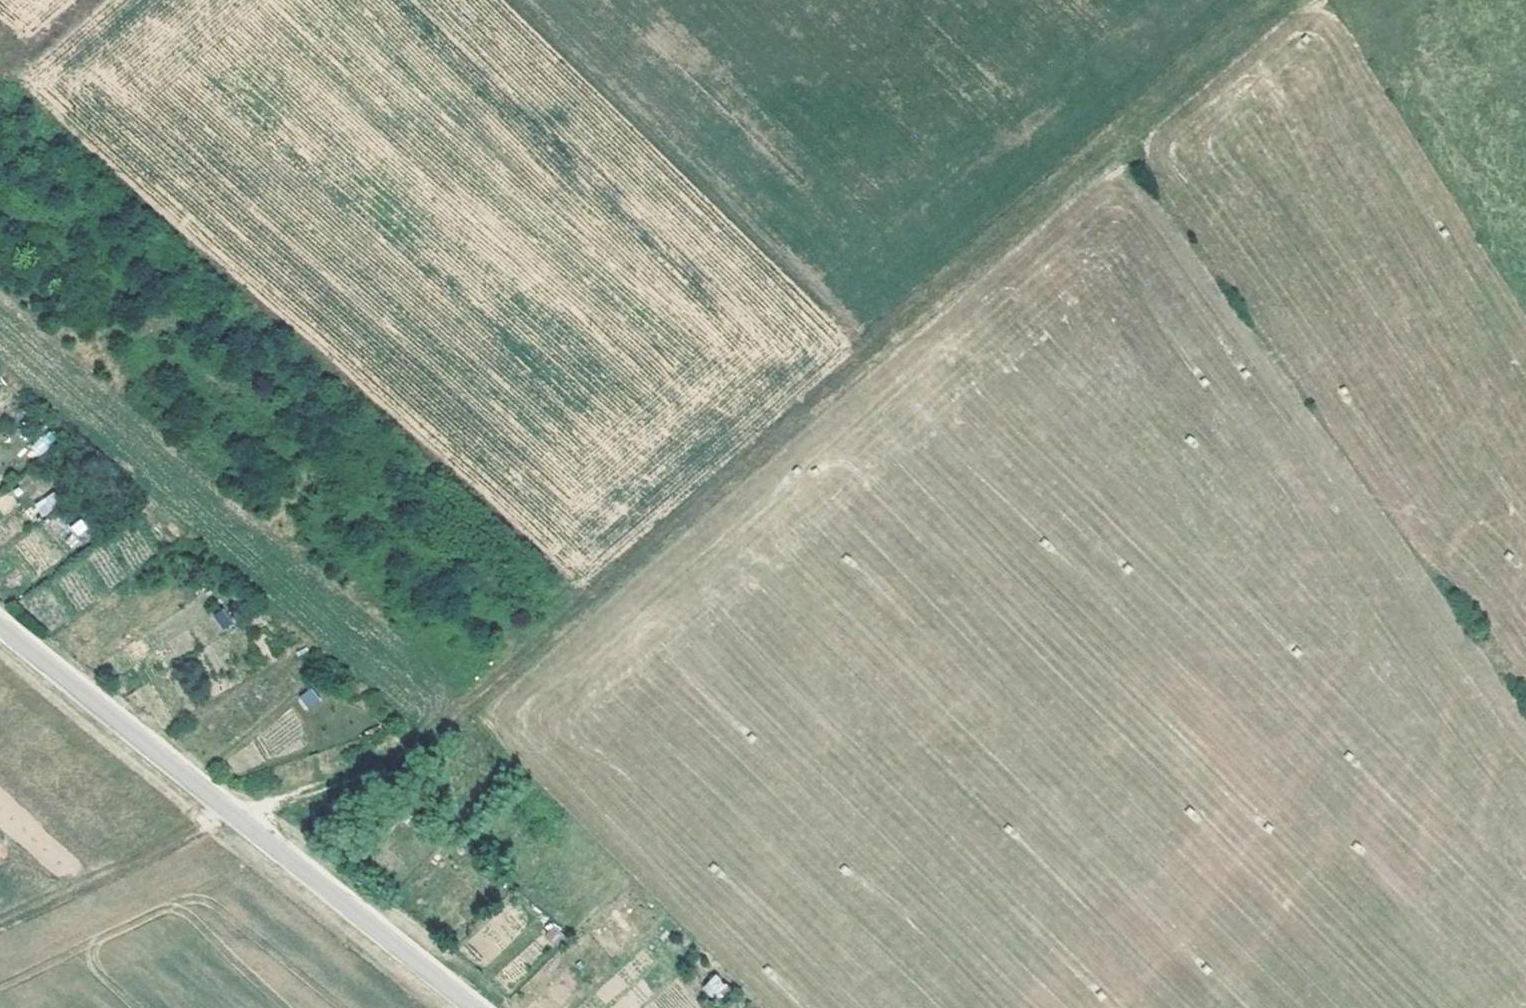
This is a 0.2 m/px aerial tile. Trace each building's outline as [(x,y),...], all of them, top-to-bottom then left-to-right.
[(50,492),(33,506),(42,517),(59,504),(50,492)] [(69,531),(84,541),(92,528),(77,519),(69,531)] [(221,630),(236,625),(229,607),(214,612),(221,630)] [(305,711),(320,703),(312,688),(297,696),(305,711)] [(480,959),(520,938),(509,915),(468,935),(480,959)] [(719,1002),(730,985),(712,973),(701,990),(719,1002)]
